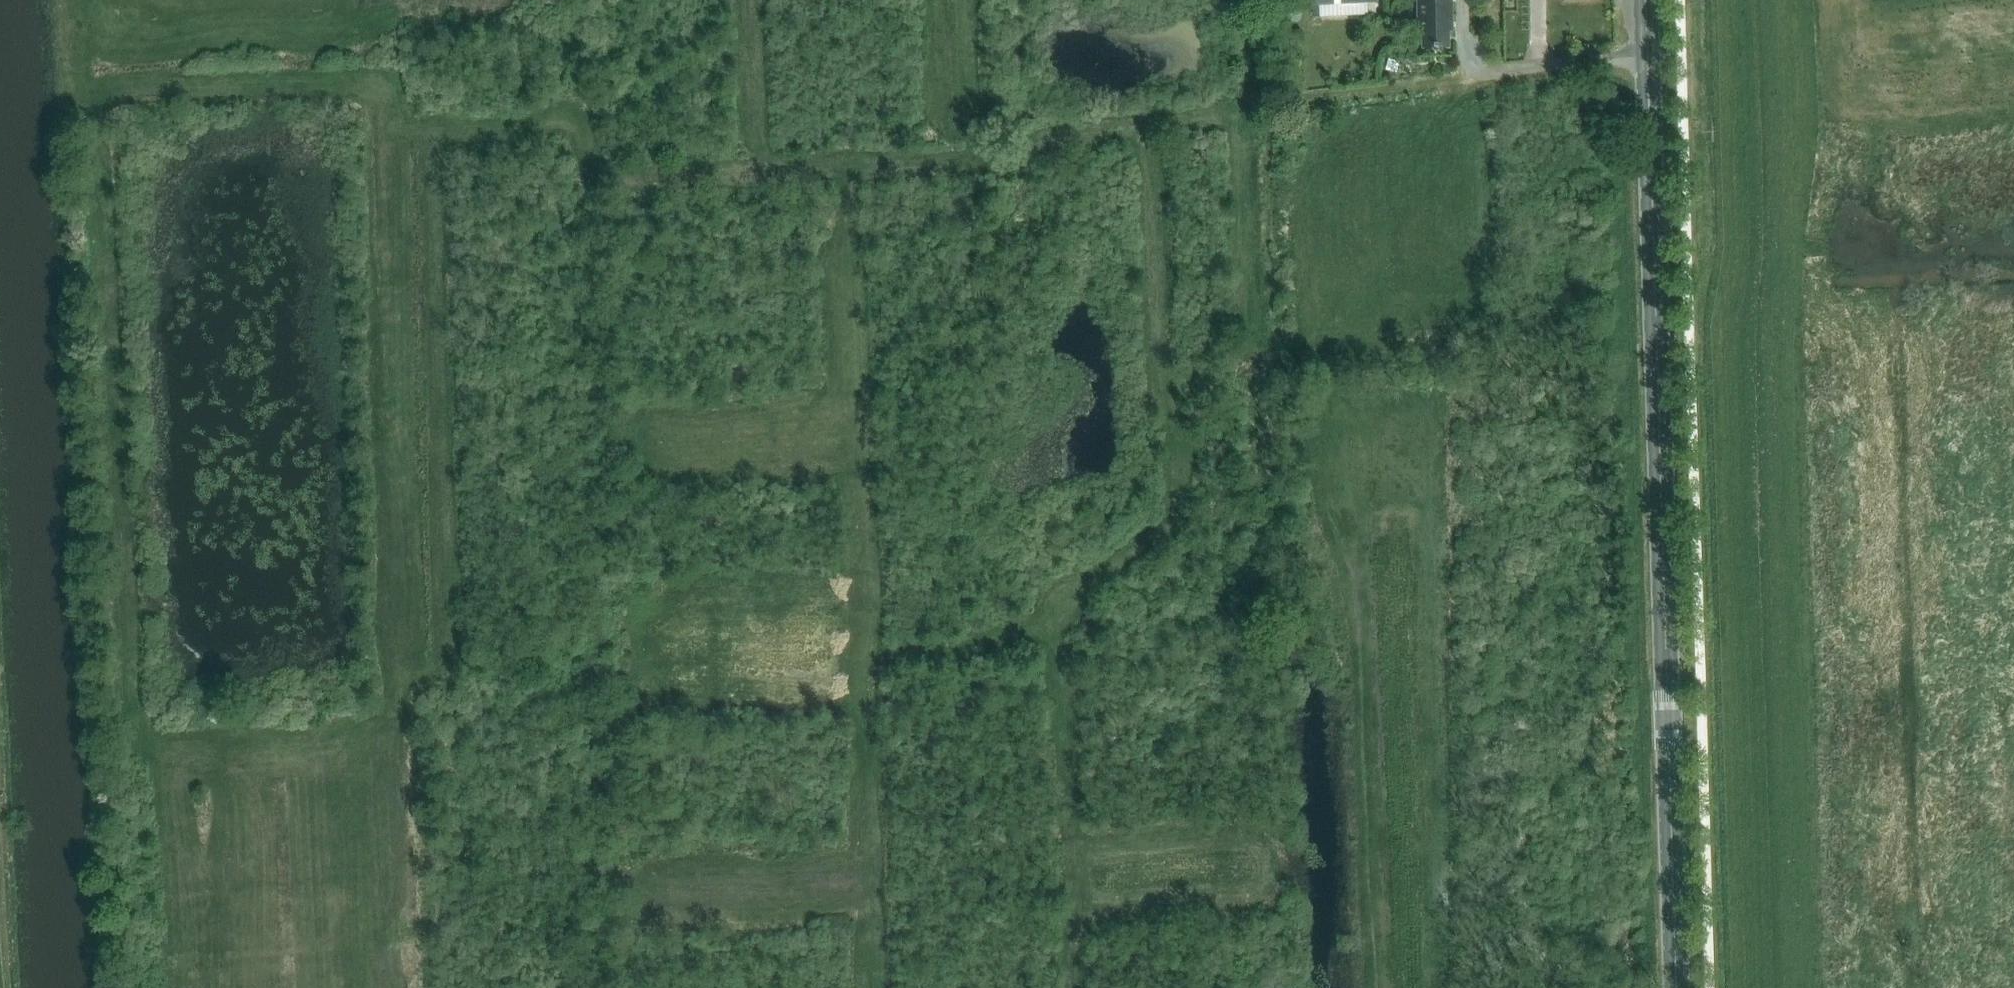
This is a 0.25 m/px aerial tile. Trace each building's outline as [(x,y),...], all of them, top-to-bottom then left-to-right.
[(1378,0),(1312,0),(1312,5),(1318,5),(1318,16),(1368,13),(1368,2),(1378,1),(1378,0)] [(1418,31),(1422,31),(1422,47),(1448,47),(1448,31),(1452,31),(1451,0),(1417,0),(1418,31)]
